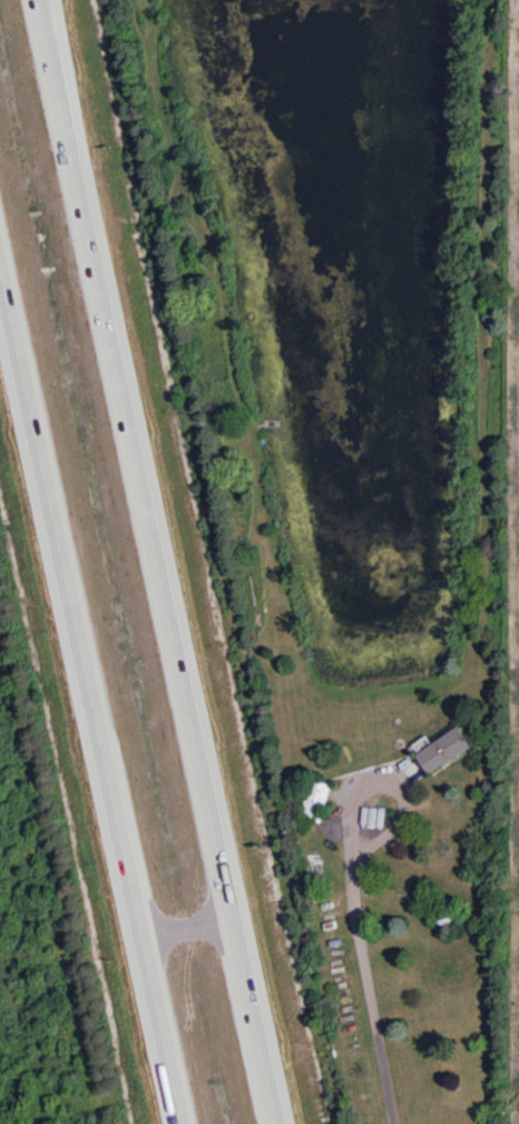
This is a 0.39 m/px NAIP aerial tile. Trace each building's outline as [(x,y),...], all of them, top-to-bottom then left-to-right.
[(438,772),(472,746),(458,727),(423,753),(438,772)] [(332,786),(311,781),(301,819),(322,825),(332,786)]
